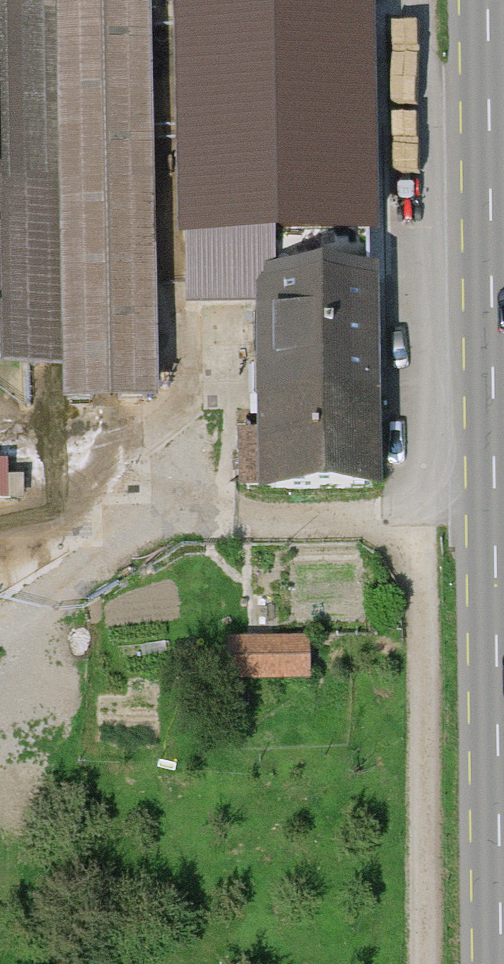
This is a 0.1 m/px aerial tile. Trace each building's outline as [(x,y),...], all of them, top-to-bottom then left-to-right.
[(143,395),(134,0),(0,0),(0,363),(56,362),(57,397),(143,395)] [(254,482),(369,481),(368,409),(368,371),(366,146),(193,147),(194,297),(253,296),(254,482)] [(237,632),(239,674),(316,671),(314,629),(237,632)]
